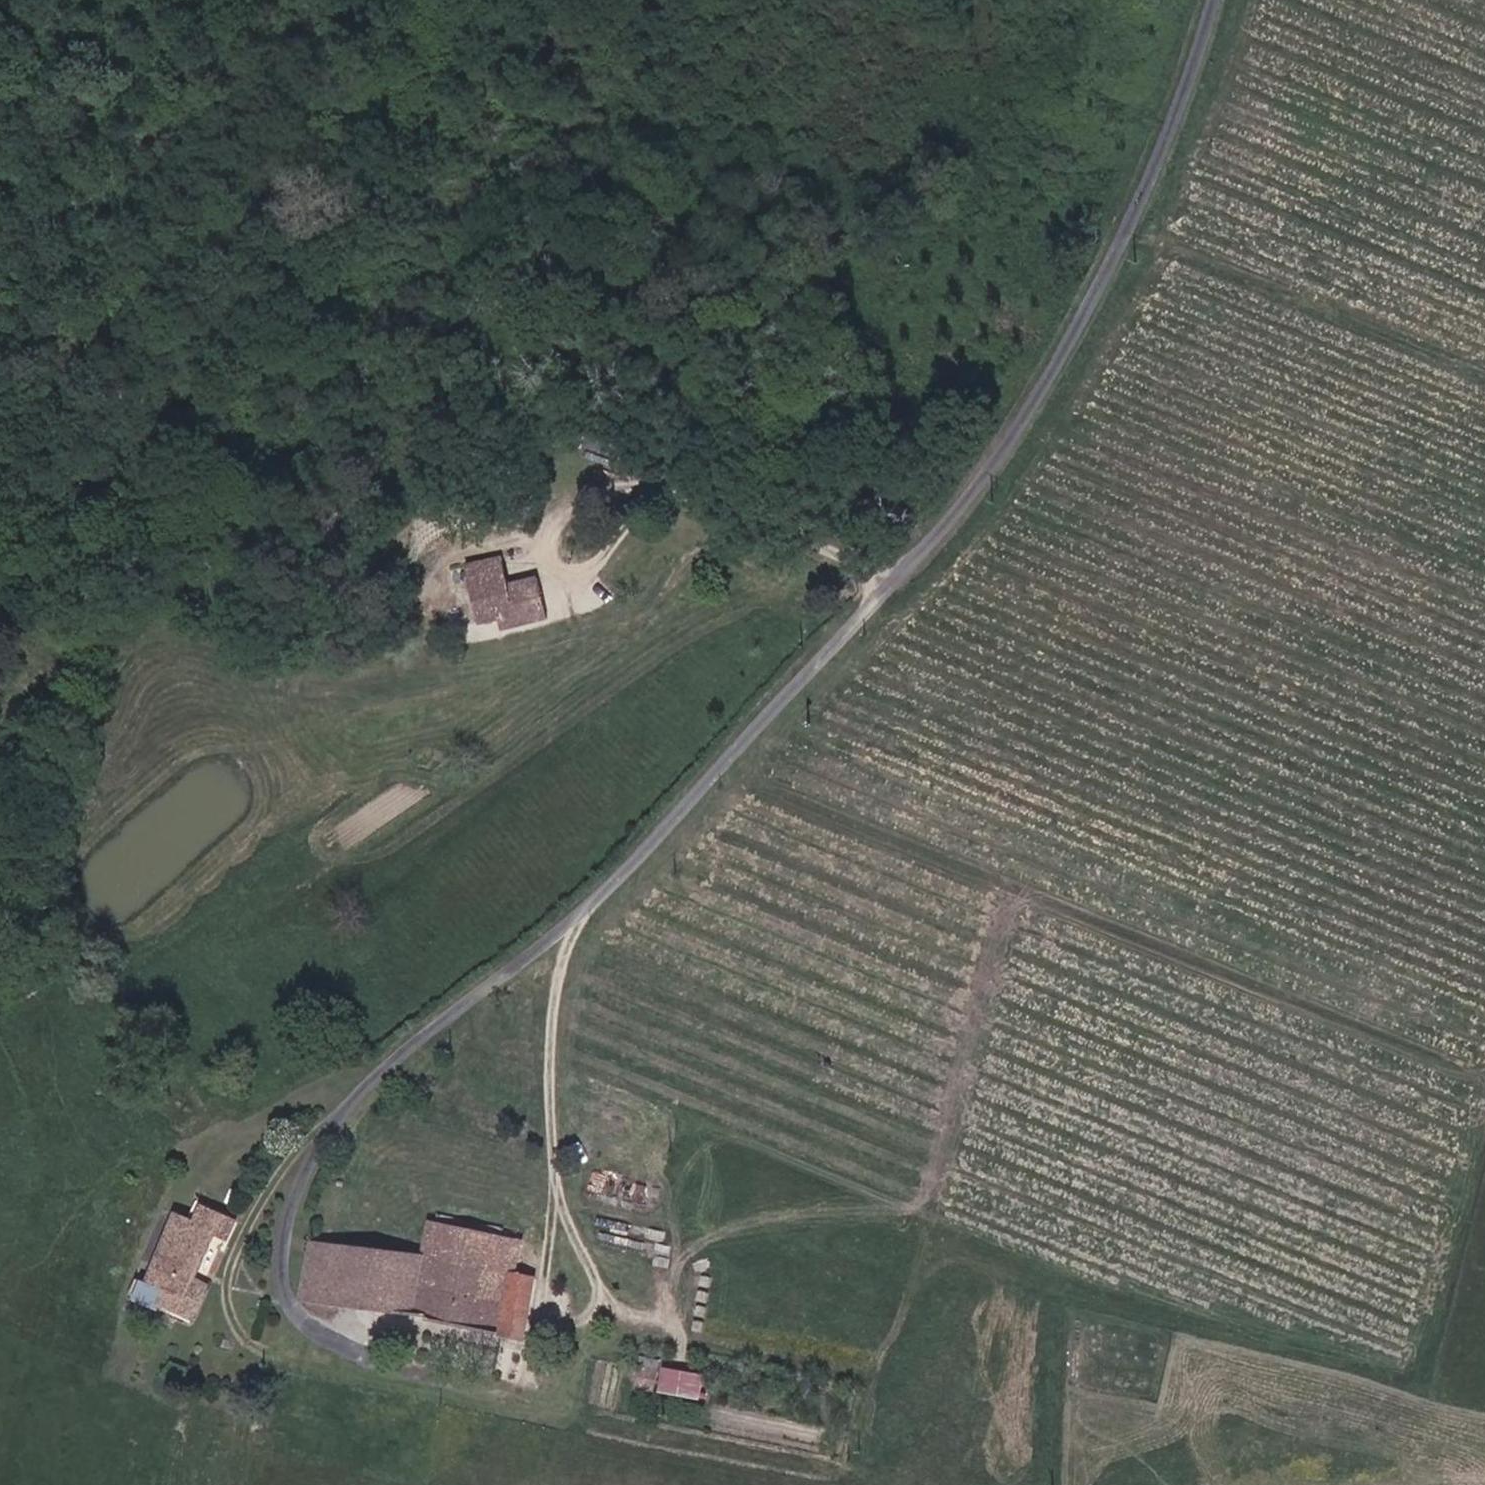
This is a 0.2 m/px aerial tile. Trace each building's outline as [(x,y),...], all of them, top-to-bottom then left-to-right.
[(515,575),(496,578),(499,587),(517,584),(515,575)] [(506,617),(499,587),(496,578),(475,582),(483,622),(506,617)] [(543,578),(517,584),(499,587),(506,617),(508,626),(552,617),(543,578)] [(234,1216),(201,1205),(194,1222),(215,1232),(234,1216)] [(194,1222),(178,1216),(159,1260),(199,1276),(215,1232),(194,1222)] [(447,1222),(441,1254),(525,1272),(531,1241),(447,1222)] [(323,1234),(313,1294),(342,1299),(354,1239),(323,1234)] [(354,1239),(342,1299),(418,1312),(512,1336),(525,1272),(441,1254),(354,1239)] [(170,1298),(189,1304),(199,1276),(159,1260),(151,1281),(173,1288),(170,1298)] [(512,1336),(532,1341),(547,1276),(525,1272),(512,1336)] [(200,1314),(212,1281),(199,1276),(189,1304),(194,1306),(191,1312),(200,1314)] [(168,1305),(186,1310),(189,1304),(170,1298),(168,1305)] [(659,1374),(637,1369),(633,1390),(655,1394),(659,1374)]
